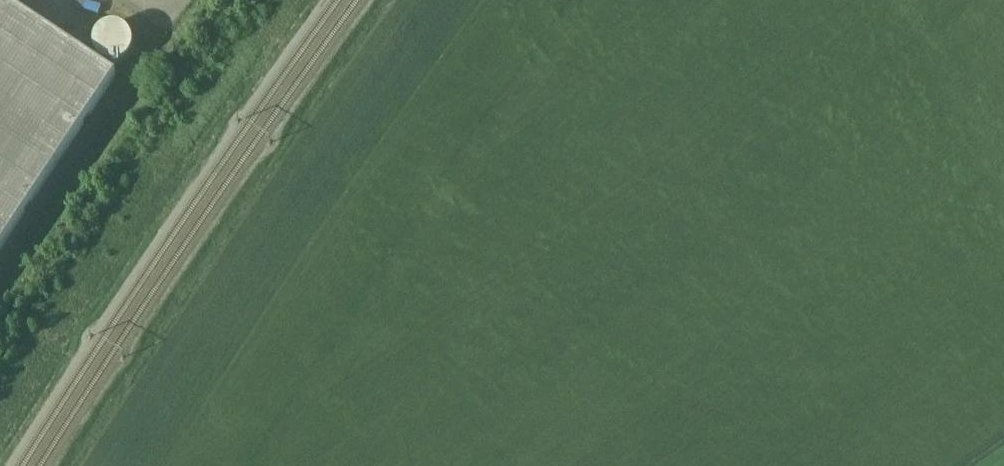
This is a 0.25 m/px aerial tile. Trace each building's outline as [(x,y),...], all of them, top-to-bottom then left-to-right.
[(117,75),(4,0),(0,0),(0,251),(117,75)] [(103,30),(100,61),(131,64),(134,33),(103,30)]
